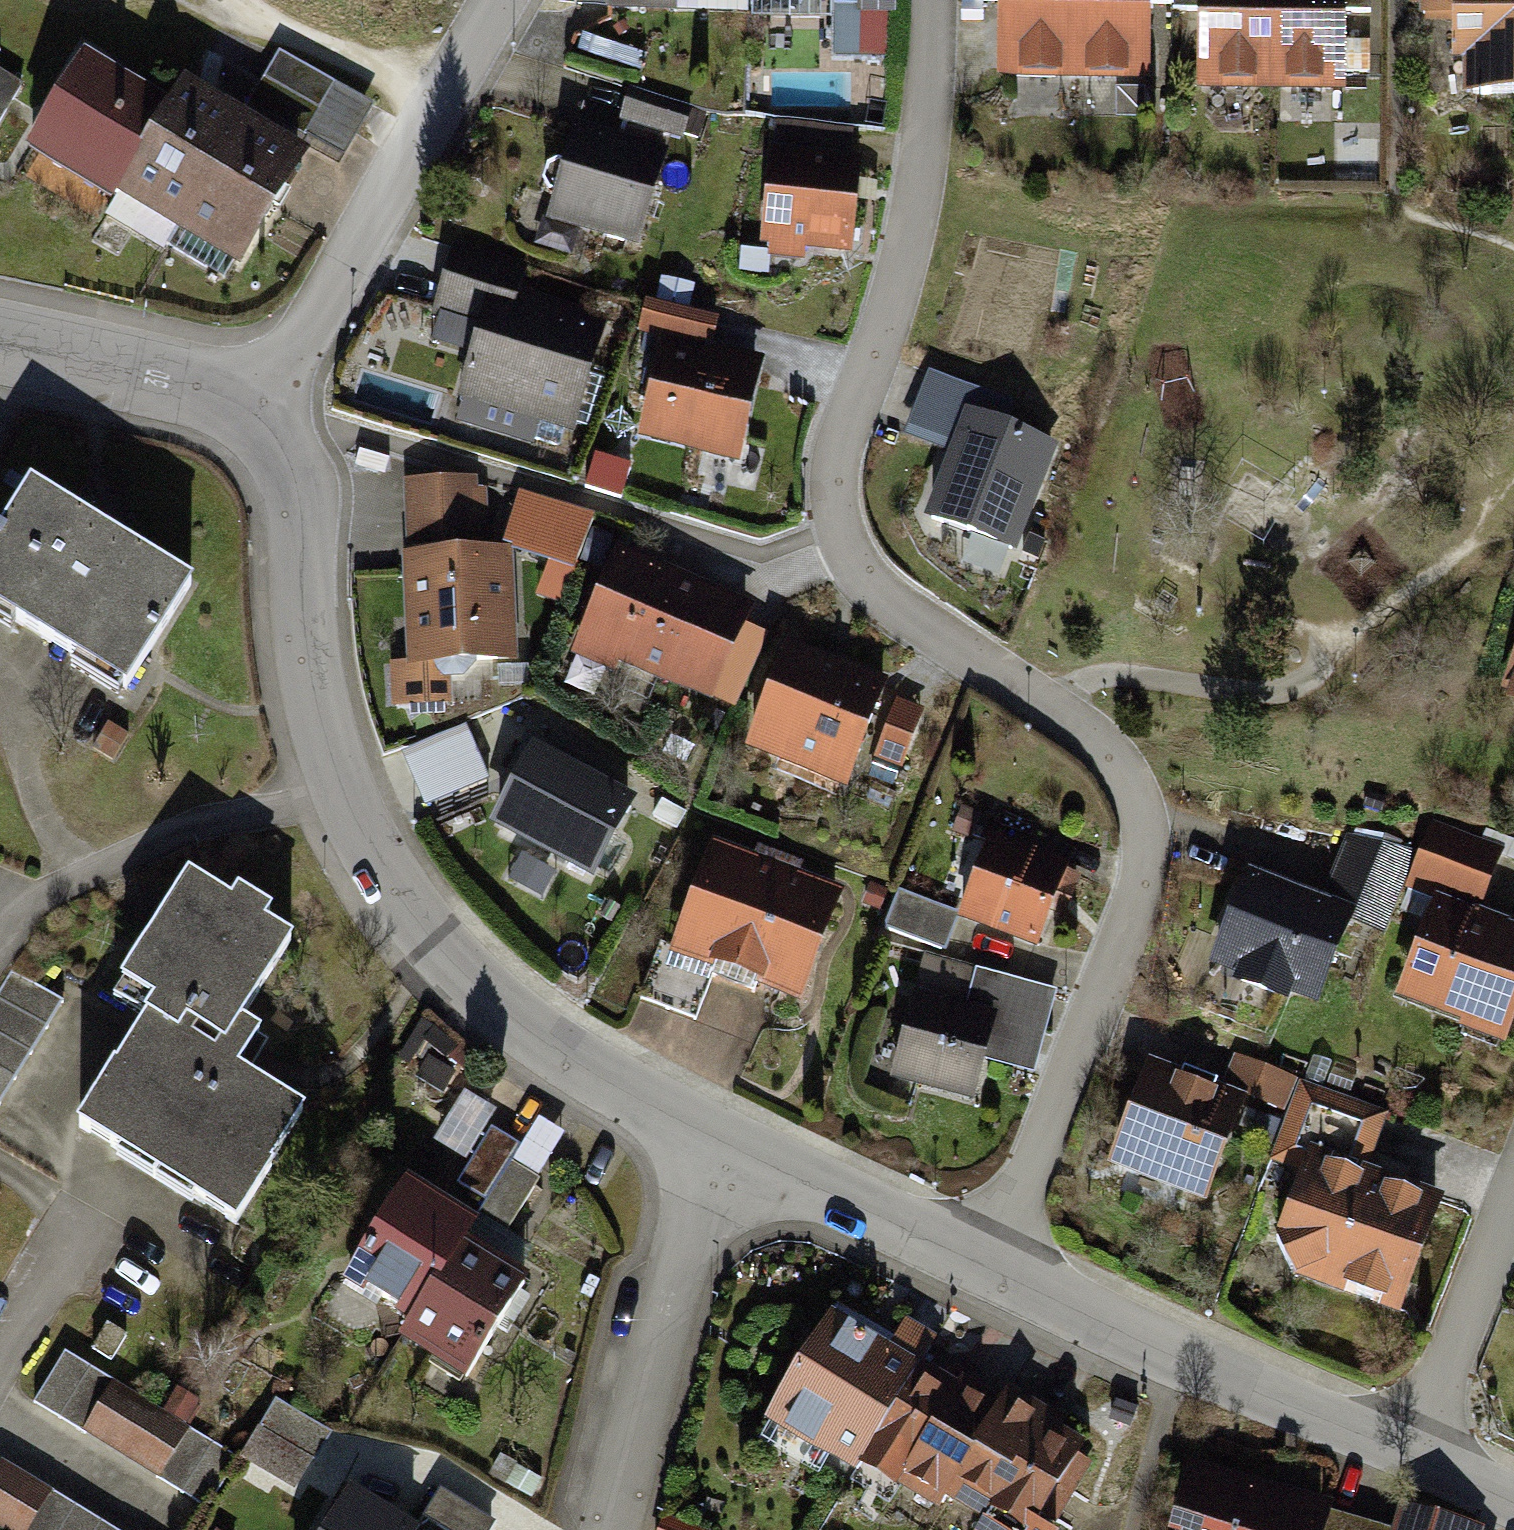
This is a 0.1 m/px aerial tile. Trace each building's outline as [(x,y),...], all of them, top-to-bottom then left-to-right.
[(607,8),(659,12),(660,0),(607,0),(607,8)] [(999,80),(1146,82),(1147,0),(1000,0),(999,80)] [(1201,79),(1338,81),(1339,0),(1202,0),(1201,79)] [(1344,21),(1367,22),(1368,0),(1345,0),(1344,21)] [(1412,22),(1445,23),(1445,0),(1413,0),(1412,22)] [(1454,109),(1513,111),(1513,0),(1459,0),(1454,109)] [(365,108),(274,65),(247,121),(338,164),(365,108)] [(160,112),(75,68),(23,167),(243,280),(305,159),(180,94),(160,112)] [(0,77),(0,117),(19,89),(0,77)] [(692,110),(625,87),(615,119),(681,142),(692,110)] [(663,148),(574,123),(546,220),(635,245),(663,148)] [(860,259),(873,165),(775,151),(762,245),(860,259)] [(518,276),(449,254),(434,301),(503,323),(518,276)] [(508,336),(481,328),(458,404),(568,438),(605,319),(521,293),(508,336)] [(717,316),(651,305),(645,343),(711,353),(717,316)] [(755,377),(667,358),(648,450),(736,469),(755,377)] [(927,372),(902,439),(950,457),(967,412),(1006,427),(1015,404),(927,372)] [(1006,427),(967,412),(950,457),(925,522),(1017,557),(1059,447),(1006,427)] [(476,488),(408,489),(409,547),(477,546),(476,488)] [(505,551),(552,563),(544,596),(571,603),(595,509),(521,490),(505,551)] [(25,494),(0,534),(0,628),(123,704),(190,595),(25,494)] [(513,668),(504,556),(408,564),(417,676),(513,668)] [(751,618),(619,565),(582,656),(714,709),(751,618)] [(885,690),(792,658),(760,751),(852,783),(885,690)] [(918,718),(892,710),(874,766),(900,774),(918,718)] [(401,753),(423,809),(492,782),(470,726),(401,753)] [(531,746),(488,828),(596,885),(639,803),(531,746)] [(1498,861),(1435,840),(1416,896),(1480,917),(1498,861)] [(1315,914),(1239,887),(1208,972),(1318,1012),(1347,932),(1380,944),(1407,870),(1340,845),(1315,914)] [(1076,880),(997,849),(968,922),(1047,953),(1076,880)] [(832,904),(719,865),(682,971),(795,1010),(832,904)] [(292,947),(184,882),(116,996),(151,1017),(76,1143),(232,1237),(304,1118),(238,1078),(259,1044),(240,1033),(292,947)] [(956,922),(901,905),(890,943),(944,959),(956,922)] [(1438,915),(1402,1017),(1503,1053),(1513,1022),(1513,942),(1438,915)] [(1060,1003),(926,967),(893,1088),(975,1109),(985,1071),(1037,1085),(1060,1003)] [(60,1008),(7,978),(0,991),(0,1113),(60,1008)] [(1295,1092),(1233,1068),(1220,1101),(1282,1125),(1295,1092)] [(1241,1120),(1152,1086),(1119,1173),(1208,1206),(1241,1120)] [(1382,1129),(1305,1099),(1286,1148),(1363,1178),(1382,1129)] [(487,1133),(457,1179),(485,1196),(514,1150),(487,1133)] [(1437,1215),(1310,1172),(1275,1276),(1402,1319),(1437,1215)] [(532,1184),(511,1174),(485,1227),(507,1238),(532,1184)] [(467,1228),(412,1197),(352,1303),(407,1334),(467,1228)] [(520,1284),(461,1251),(403,1354),(462,1387),(520,1284)] [(928,1370),(841,1321),(776,1436),(862,1485),(928,1370)] [(72,1355),(42,1404),(171,1484),(202,1435),(72,1355)] [(937,1379),(882,1488),(967,1529),(1058,1529),(1094,1457),(937,1379)] [(328,1447),(278,1420),(249,1475),(299,1502),(328,1447)] [(1196,1476),(1180,1529),(1328,1529),(1331,1518),(1196,1476)] [(5,1477),(0,1486),(0,1529),(98,1529),(5,1477)] [(422,1522),(435,1529),(482,1529),(483,1527),(439,1497),(422,1522)] [(341,1515),(332,1529),(365,1529),(341,1515)] [(1331,1518),(1328,1529),(1370,1529),(1331,1518)] [(1404,1518),(1400,1529),(1445,1529),(1404,1518)]
